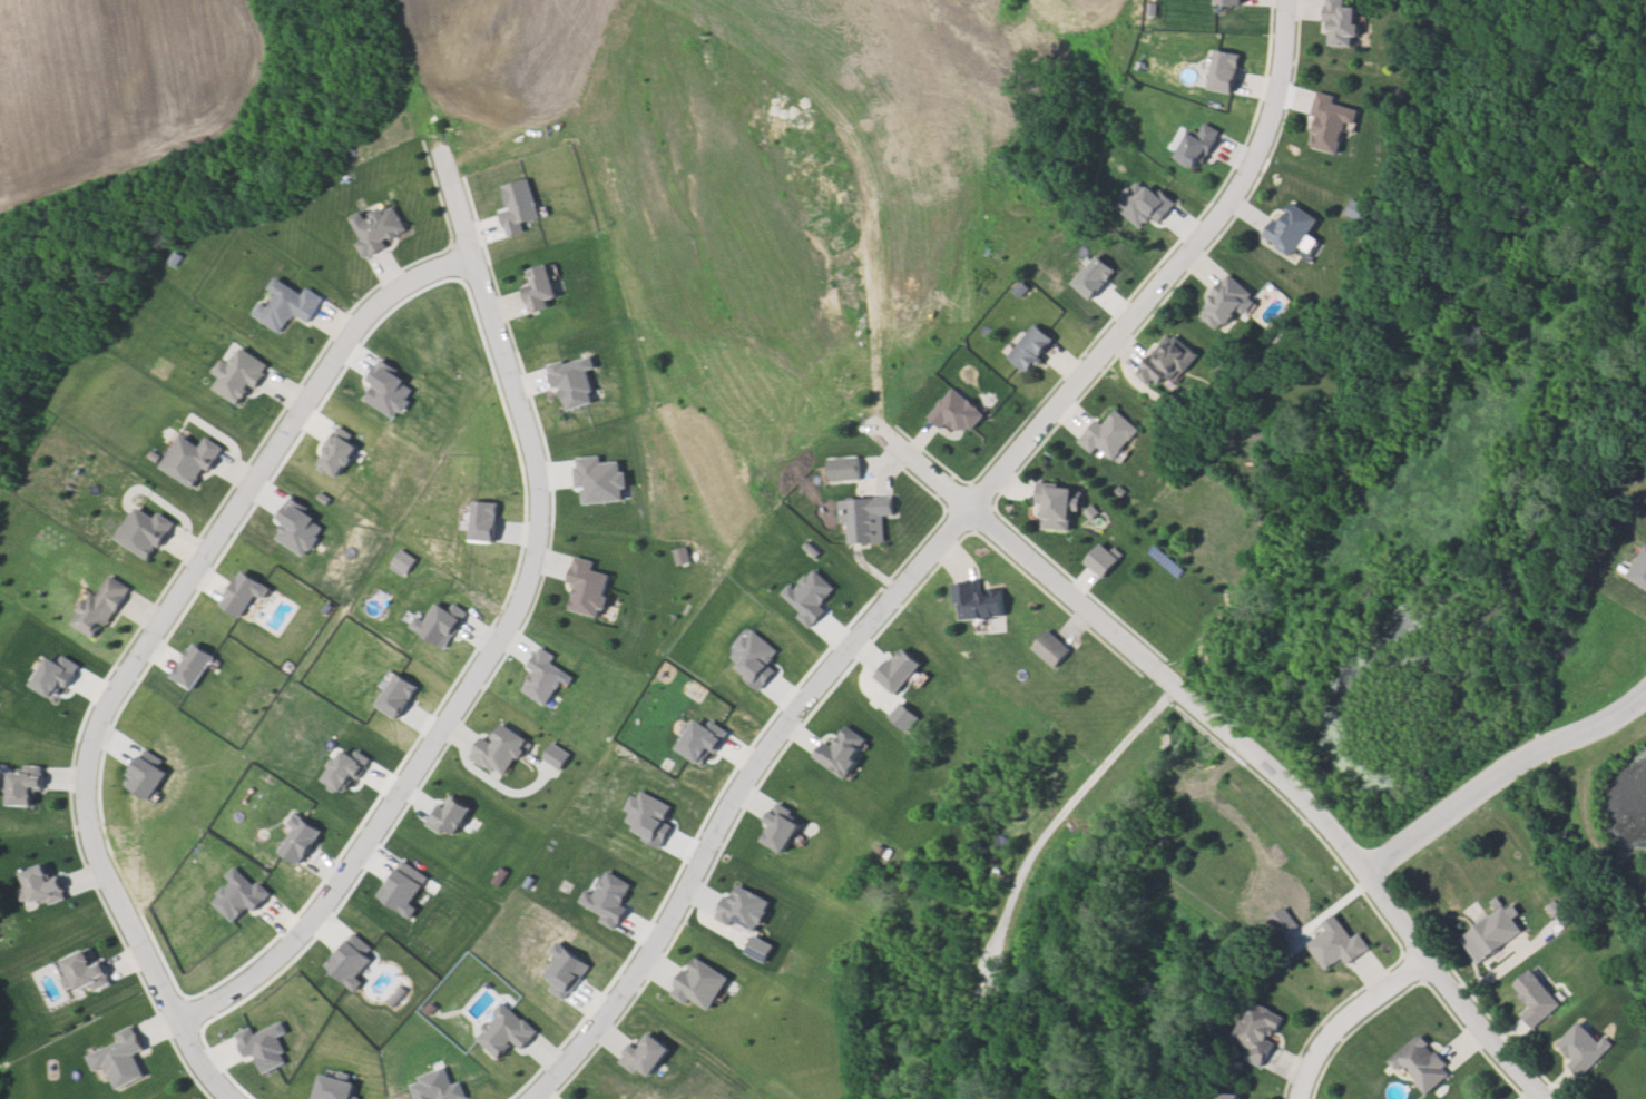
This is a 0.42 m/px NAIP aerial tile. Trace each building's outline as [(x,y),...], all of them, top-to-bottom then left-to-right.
[(1323,39),(1326,0),(1359,0),(1355,41),(1323,39)] [(1317,92),(1359,102),(1346,154),(1305,144),(1317,92)] [(1179,157),(1198,119),(1222,131),(1202,169),(1179,157)] [(1267,236),(1292,202),(1319,220),(1294,255),(1267,236)] [(394,205),(409,232),(366,255),(352,229),(394,205)] [(525,273),(548,266),(559,304),(535,311),(525,273)] [(1202,315),(1235,278),(1256,297),(1223,335),(1202,315)] [(277,279),(317,305),(295,340),(255,313),(277,279)] [(1015,293),(1023,283),(1029,288),(1021,298),(1015,293)] [(1007,357),(1037,323),(1056,338),(1026,373),(1007,357)] [(1137,371),(1169,335),(1195,359),(1163,394),(1137,371)] [(929,416),(953,387),(987,414),(963,443),(929,416)] [(1079,444),(1111,404),(1143,430),(1110,470),(1079,444)] [(163,465),(184,433),(216,453),(196,487),(163,465)] [(832,483),(831,461),(860,459),(861,481),(832,483)] [(1041,481),(1074,483),(1071,530),(1039,528),(1041,481)] [(842,501),(888,497),(891,542),(844,546),(842,501)] [(1082,513),(1090,506),(1098,513),(1090,521),(1082,513)] [(118,538),(138,507),(173,528),(153,560),(118,538)] [(576,558),(616,567),(605,616),(566,606),(576,558)] [(75,622),(106,572),(129,587),(98,637),(75,622)] [(954,586),(1000,582),(1002,616),(957,619),(954,586)] [(1035,649),(1048,631),(1070,649),(1057,666),(1035,649)] [(1544,907),(1552,900),(1561,911),(1551,918),(1544,907)] [(1461,940),(1506,906),(1522,929),(1477,962),(1461,940)] [(1307,944),(1341,921),(1362,949),(1329,973),(1307,944)] [(63,964),(92,949),(111,983),(82,999),(63,964)] [(709,1008),(674,981),(695,952),(731,979),(709,1008)] [(1534,971),(1560,1005),(1534,1027),(1507,992),(1534,971)] [(1252,1003),(1283,1019),(1263,1058),(1232,1042),(1252,1003)] [(1580,1023),(1608,1050),(1586,1075),(1557,1048),(1580,1023)] [(648,1078),(625,1060),(647,1030),(670,1048),(648,1078)] [(1420,1037),(1449,1068),(1422,1091),(1393,1060),(1420,1037)]
